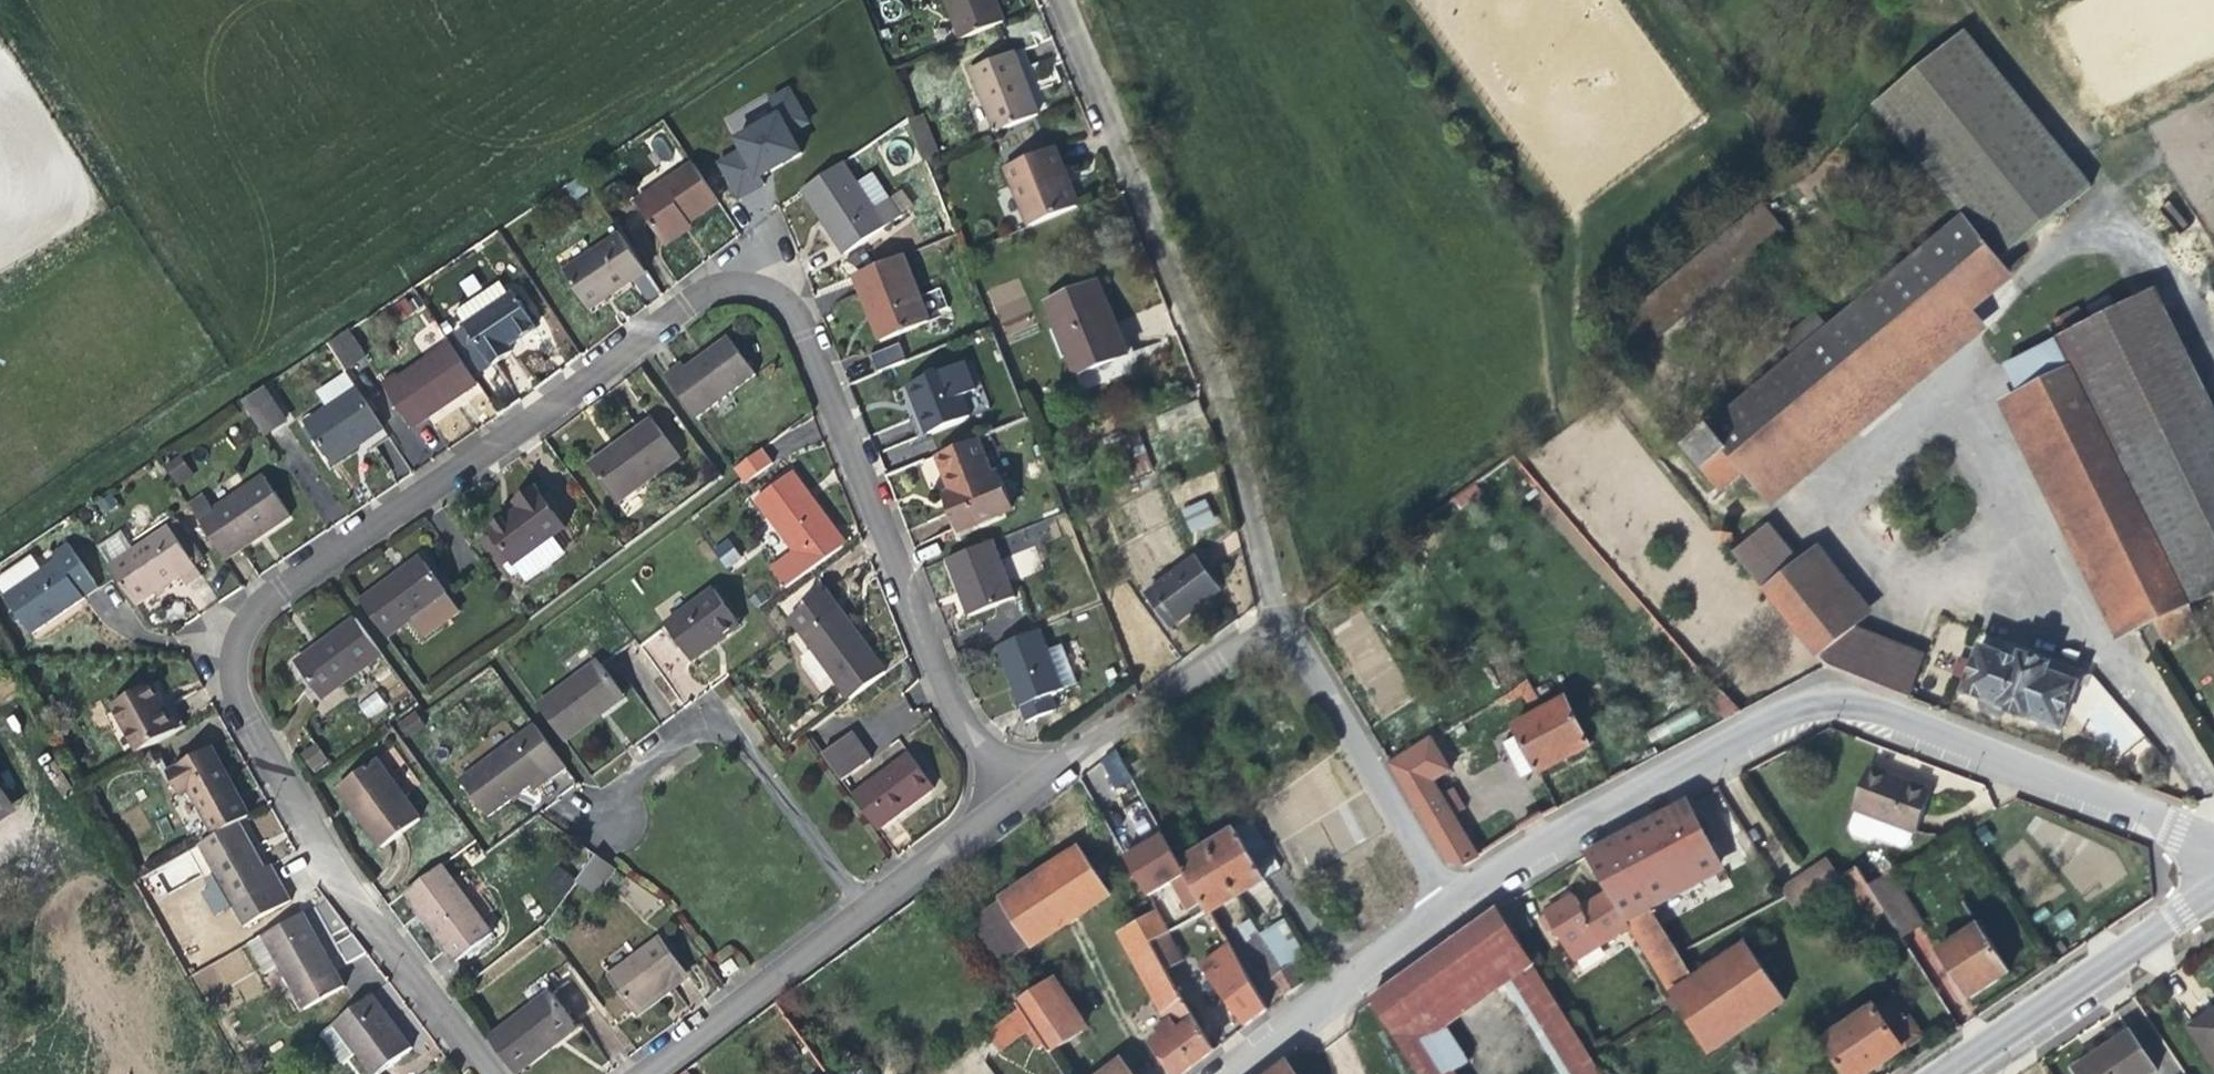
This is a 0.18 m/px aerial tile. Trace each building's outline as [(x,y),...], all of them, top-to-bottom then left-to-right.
[(974,40),(1016,24),(1005,0),(958,0),(974,40)] [(2094,189),(1965,29),(1868,105),(1930,180),(1998,263),(2094,189)] [(1009,131),(1051,114),(1041,91),(1027,56),(984,72),(1009,131)] [(760,174),(802,153),(792,132),(809,124),(790,83),(766,95),(774,112),(729,134),(736,148),(714,159),(734,199),(765,184),(760,174)] [(723,114),(727,128),(771,115),(767,101),(723,114)] [(905,120),(922,159),(938,152),(922,113),(905,120)] [(1055,155),(1068,188),(1081,185),(1074,169),(1066,150),(1055,155)] [(1037,229),(1090,208),(1081,185),(1068,188),(1055,155),(1014,172),(1037,229)] [(850,164),(808,192),(827,218),(855,257),(897,228),(850,164)] [(724,206),(698,165),(639,204),(664,245),(686,232),(724,206)] [(1655,336),(1786,232),(1762,202),(1632,306),(1655,336)] [(564,269),(594,315),(612,303),(653,277),(623,230),(564,269)] [(890,341),(936,321),(911,255),(861,273),(880,319),(890,341)] [(1763,500),(1980,325),(1930,263),(1835,342),(1823,326),(1789,354),(1801,369),(1691,458),(1727,502),(1750,484),(1763,500)] [(989,287),(997,321),(1029,313),(1021,280),(989,287)] [(1110,289),(1058,308),(1088,381),(1140,361),(1123,321),(1110,289)] [(471,333),(513,304),(505,291),(462,320),(471,333)] [(2122,464),(2213,419),(2213,405),(2160,297),(2063,345),(2066,350),(2091,401),(2122,464)] [(471,333),(468,335),(496,375),(521,359),(517,353),(528,345),(542,335),(518,300),(513,304),(471,333)] [(1993,341),(1980,325),(1763,500),(1776,515),(1993,341)] [(354,336),(330,351),(343,369),(364,352),(354,336)] [(689,370),(683,362),(666,375),(701,421),(761,380),(736,339),(703,361),(689,370)] [(884,372),(914,360),(907,344),(876,356),(884,372)] [(478,385),(452,346),(389,386),(416,425),(451,403),(478,385)] [(2029,404),(2040,425),(2091,401),(2066,350),(2024,371),(2038,400),(2029,404)] [(370,361),(364,352),(343,369),(349,377),(370,361)] [(961,367),(922,383),(933,412),(927,415),(936,435),(981,417),(961,367)] [(350,378),(321,401),(331,415),(362,395),(350,378)] [(927,415),(933,412),(922,383),(915,386),(921,401),(927,415)] [(269,441),(288,428),(265,395),(246,408),(269,441)] [(390,434),(362,395),(331,415),(308,431),(337,471),(360,455),(390,434)] [(2040,425),(2098,543),(2149,519),(2122,464),(2091,401),(2040,425)] [(1207,404),(1172,418),(1178,432),(1218,417),(1207,404)] [(2145,638),(2123,594),(2098,543),(2040,425),(2029,404),(2011,413),(2104,601),(2127,647),(2145,638)] [(2195,613),(2213,604),(2213,419),(2122,464),(2149,519),(2174,571),(2195,613)] [(621,451),(625,458),(598,478),(621,508),(685,461),(655,425),(621,451)] [(1120,439),(1131,477),(1151,472),(1140,433),(1120,439)] [(966,506),(955,510),(966,536),(1021,514),(1009,481),(999,485),(985,442),(946,457),(960,492),(966,506)] [(592,471),(598,478),(625,458),(621,451),(612,456),(592,471)] [(779,470),(766,451),(738,470),(748,485),(751,489),(779,470)] [(177,485),(193,474),(179,454),(163,465),(177,485)] [(797,474),(758,504),(796,554),(774,569),(792,594),(850,551),(836,535),(842,531),(816,498),(797,474)] [(294,528),(265,487),(203,529),(231,571),(269,545),(294,528)] [(516,564),(519,567),(558,539),(569,532),(570,531),(539,490),(521,506),(525,513),(511,523),(495,533),(500,541),(516,564)] [(952,503),(955,510),(966,506),(960,492),(950,498),(952,503)] [(1192,535),(1217,523),(1205,498),(1180,509),(1192,535)] [(2098,543),(2123,594),(2174,571),(2149,519),(2098,543)] [(569,532),(558,539),(570,555),(580,547),(569,532)] [(135,558),(122,541),(102,556),(140,613),(174,590),(199,574),(170,535),(135,558)] [(1723,543),(1769,598),(1782,587),(1753,553),(1745,559),(1735,547),(1739,545),(1731,536),(1723,543)] [(725,569),(741,558),(728,537),(711,548),(725,569)] [(531,585),(570,555),(558,539),(519,567),(531,585)] [(983,618),(1032,601),(1008,540),(957,560),(973,597),(983,618)] [(490,548),(506,572),(516,564),(500,541),(490,548)] [(57,562),(61,569),(8,604),(36,644),(81,614),(88,609),(85,606),(101,594),(74,552),(57,562)] [(1769,598),(1824,665),(1863,635),(1877,624),(1821,555),(1782,587),(1769,598)] [(410,573),(401,580),(406,586),(435,566),(430,559),(410,573)] [(1187,631),(1236,597),(1220,576),(1212,565),(1163,598),(1187,631)] [(435,566),(406,586),(401,580),(365,603),(395,644),(420,626),(455,601),(458,599),(435,566)] [(2195,613),(2174,571),(2123,594),(2145,638),(2160,630),(2171,651),(2207,636),(2195,613)] [(724,592),(674,630),(700,668),(709,662),(751,631),(724,592)] [(434,645),(468,620),(455,601),(420,626),(434,645)] [(810,639),(857,704),(895,676),(868,641),(864,645),(854,630),(843,613),(810,639)] [(325,656),(299,674),(320,706),(383,659),(356,621),(319,647),(325,656)] [(1078,691),(1066,661),(1054,632),(1007,651),(1021,687),(1037,727),(1071,714),(1064,696),(1078,691)] [(1863,635),(1824,665),(1833,676),(1916,706),(1932,664),(1863,635)] [(293,665),(299,674),(325,656),(319,647),(304,658),(293,665)] [(1095,685),(1084,654),(1066,661),(1078,691),(1095,685)] [(2007,723),(2010,717),(2036,728),(2038,724),(2069,736),(2085,694),(2055,682),(2059,673),(2031,663),(2028,671),(1991,657),(1972,703),(1992,711),(1990,717),(2000,720),(2007,723)] [(543,710),(571,747),(608,720),(602,711),(626,693),(604,663),(543,710)] [(154,686),(119,708),(148,753),(187,730),(180,716),(174,706),(168,708),(154,686)] [(367,720),(387,708),(377,691),(357,703),(367,720)] [(626,693),(602,711),(608,720),(612,717),(633,701),(626,693)] [(1525,772),(1534,788),(1545,781),(1587,758),(1597,752),(1574,707),(1522,735),(1527,745),(1513,753),(1525,772)] [(413,709),(395,722),(406,738),(425,724),(413,709)] [(520,743),(553,787),(572,774),(538,729),(520,743)] [(879,764),(862,739),(830,763),(847,787),(879,764)] [(314,774),(329,762),(314,741),(298,753),(314,774)] [(543,794),(553,787),(520,743),(461,785),(491,824),(535,792),(538,798),(543,794)] [(1447,853),(1469,839),(1460,824),(1471,817),(1460,799),(1449,807),(1439,792),(1457,781),(1437,749),(1398,773),(1427,820),(1447,853)] [(247,824),(256,819),(236,787),(214,754),(172,781),(182,800),(191,794),(221,839),(247,824)] [(1118,754),(1098,764),(1112,791),(1132,781),(1118,754)] [(925,804),(941,792),(916,757),(857,800),(884,837),(925,804)] [(346,792),(364,815),(357,822),(381,853),(418,825),(376,770),(346,792)] [(1929,796),(1878,776),(1863,817),(1866,818),(1922,839),(1924,840),(1938,800),(1929,796)] [(23,820),(0,785),(0,836),(23,820)] [(350,813),(357,822),(364,815),(346,792),(338,798),(350,813)] [(1616,901),(1630,923),(1653,911),(1699,887),(1727,873),(1696,812),(1594,865),(1616,901)] [(1922,839),(1866,818),(1859,836),(1863,844),(1877,849),(1884,846),(1911,857),(1918,853),(1922,839)] [(282,864),(274,869),(257,841),(247,824),(221,839),(204,849),(253,927),(303,897),(282,864)] [(1271,886),(1242,836),(1190,866),(1212,905),(1219,916),(1230,910),(1260,892),(1271,886)] [(1196,914),(1212,905),(1190,866),(1174,839),(1150,853),(1136,861),(1157,900),(1180,886),(1196,914)] [(1486,865),(1469,839),(1447,853),(1458,872),(1472,873),(1486,865)] [(1089,850),(1010,900),(1041,948),(1119,898),(1089,850)] [(602,897),(618,873),(601,860),(584,885),(602,897)] [(557,865),(544,885),(563,897),(576,878),(557,865)] [(1801,921),(1846,890),(1833,869),(1789,901),(1794,908),(1801,921)] [(448,872),(409,902),(422,918),(463,968),(499,939),(448,872)] [(1865,877),(1846,890),(1873,932),(1892,921),(1874,892),(1865,877)] [(1908,946),(1930,930),(1898,879),(1874,892),(1892,921),(1908,946)] [(1041,948),(1010,900),(973,923),(1004,971),(1041,948)] [(1630,923),(1616,901),(1588,918),(1579,903),(1571,908),(1546,924),(1567,958),(1593,942),(1601,956),(1636,933),(1630,923)] [(1528,944),(1544,933),(1526,905),(1509,915),(1528,944)] [(1158,924),(1128,941),(1139,959),(1158,948),(1175,938),(1178,936),(1163,911),(1154,916),(1158,924)] [(1684,962),(1653,911),(1630,923),(1636,933),(1663,976),(1684,962)] [(313,912),(272,935),(319,1011),(358,986),(336,951),(313,912)] [(1461,948),(1377,1007),(1412,1061),(1438,1044),(1517,989),(1541,972),(1506,917),(1461,948)] [(1253,1031),(1274,1015),(1229,936),(1220,942),(1230,957),(1209,972),(1229,999),(1253,1031)] [(2015,985),(1984,936),(1944,963),(1975,1011),(1990,1001),(2015,985)] [(1175,975),(1191,964),(1175,938),(1158,948),(1175,975)] [(664,940),(615,978),(641,1013),(672,989),(690,976),(664,940)] [(1175,975),(1158,948),(1139,959),(1165,1003),(1185,990),(1175,975)] [(1789,1013),(1752,957),(1701,990),(1680,1004),(1687,1017),(1715,1062),(1789,1013)] [(737,960),(726,968),(735,979),(746,969),(737,960)] [(1663,976),(1680,1004),(1701,990),(1684,962),(1663,976)] [(1517,989),(1574,1073),(1596,1073),(1603,1070),(1541,972),(1517,989)] [(1299,973),(1284,984),(1295,999),(1310,988),(1299,973)] [(1091,1038),(1057,987),(1028,1007),(1031,1012),(1043,1030),(1061,1057),(1091,1038)] [(1224,1053),(1185,990),(1165,1003),(1178,1026),(1166,1035),(1172,1043),(1162,1050),(1179,1073),(1196,1073),(1224,1053)] [(519,1073),(538,1073),(564,1054),(558,1045),(584,1026),(561,997),(497,1046),(519,1073)] [(326,1038),(350,1073),(351,1073),(367,1062),(377,1073),(392,1073),(418,1053),(397,1022),(381,1000),(326,1038)] [(1845,1040),(1830,1051),(1846,1073),(1888,1073),(1927,1048),(1899,1005),(1859,1032),(1856,1026),(1842,1035),(1845,1040)] [(1031,1012),(998,1037),(1011,1055),(1043,1030),(1031,1012)] [(584,1026),(558,1045),(564,1054),(577,1044),(591,1034),(584,1026)] [(2205,1041),(2213,1054),(2213,1036),(2205,1041)] [(1438,1044),(1412,1061),(1420,1073),(1457,1073),(1438,1044)] [(2143,1047),(2114,1067),(2109,1061),(2102,1066),(2091,1073),(2162,1073),(2143,1047)]
